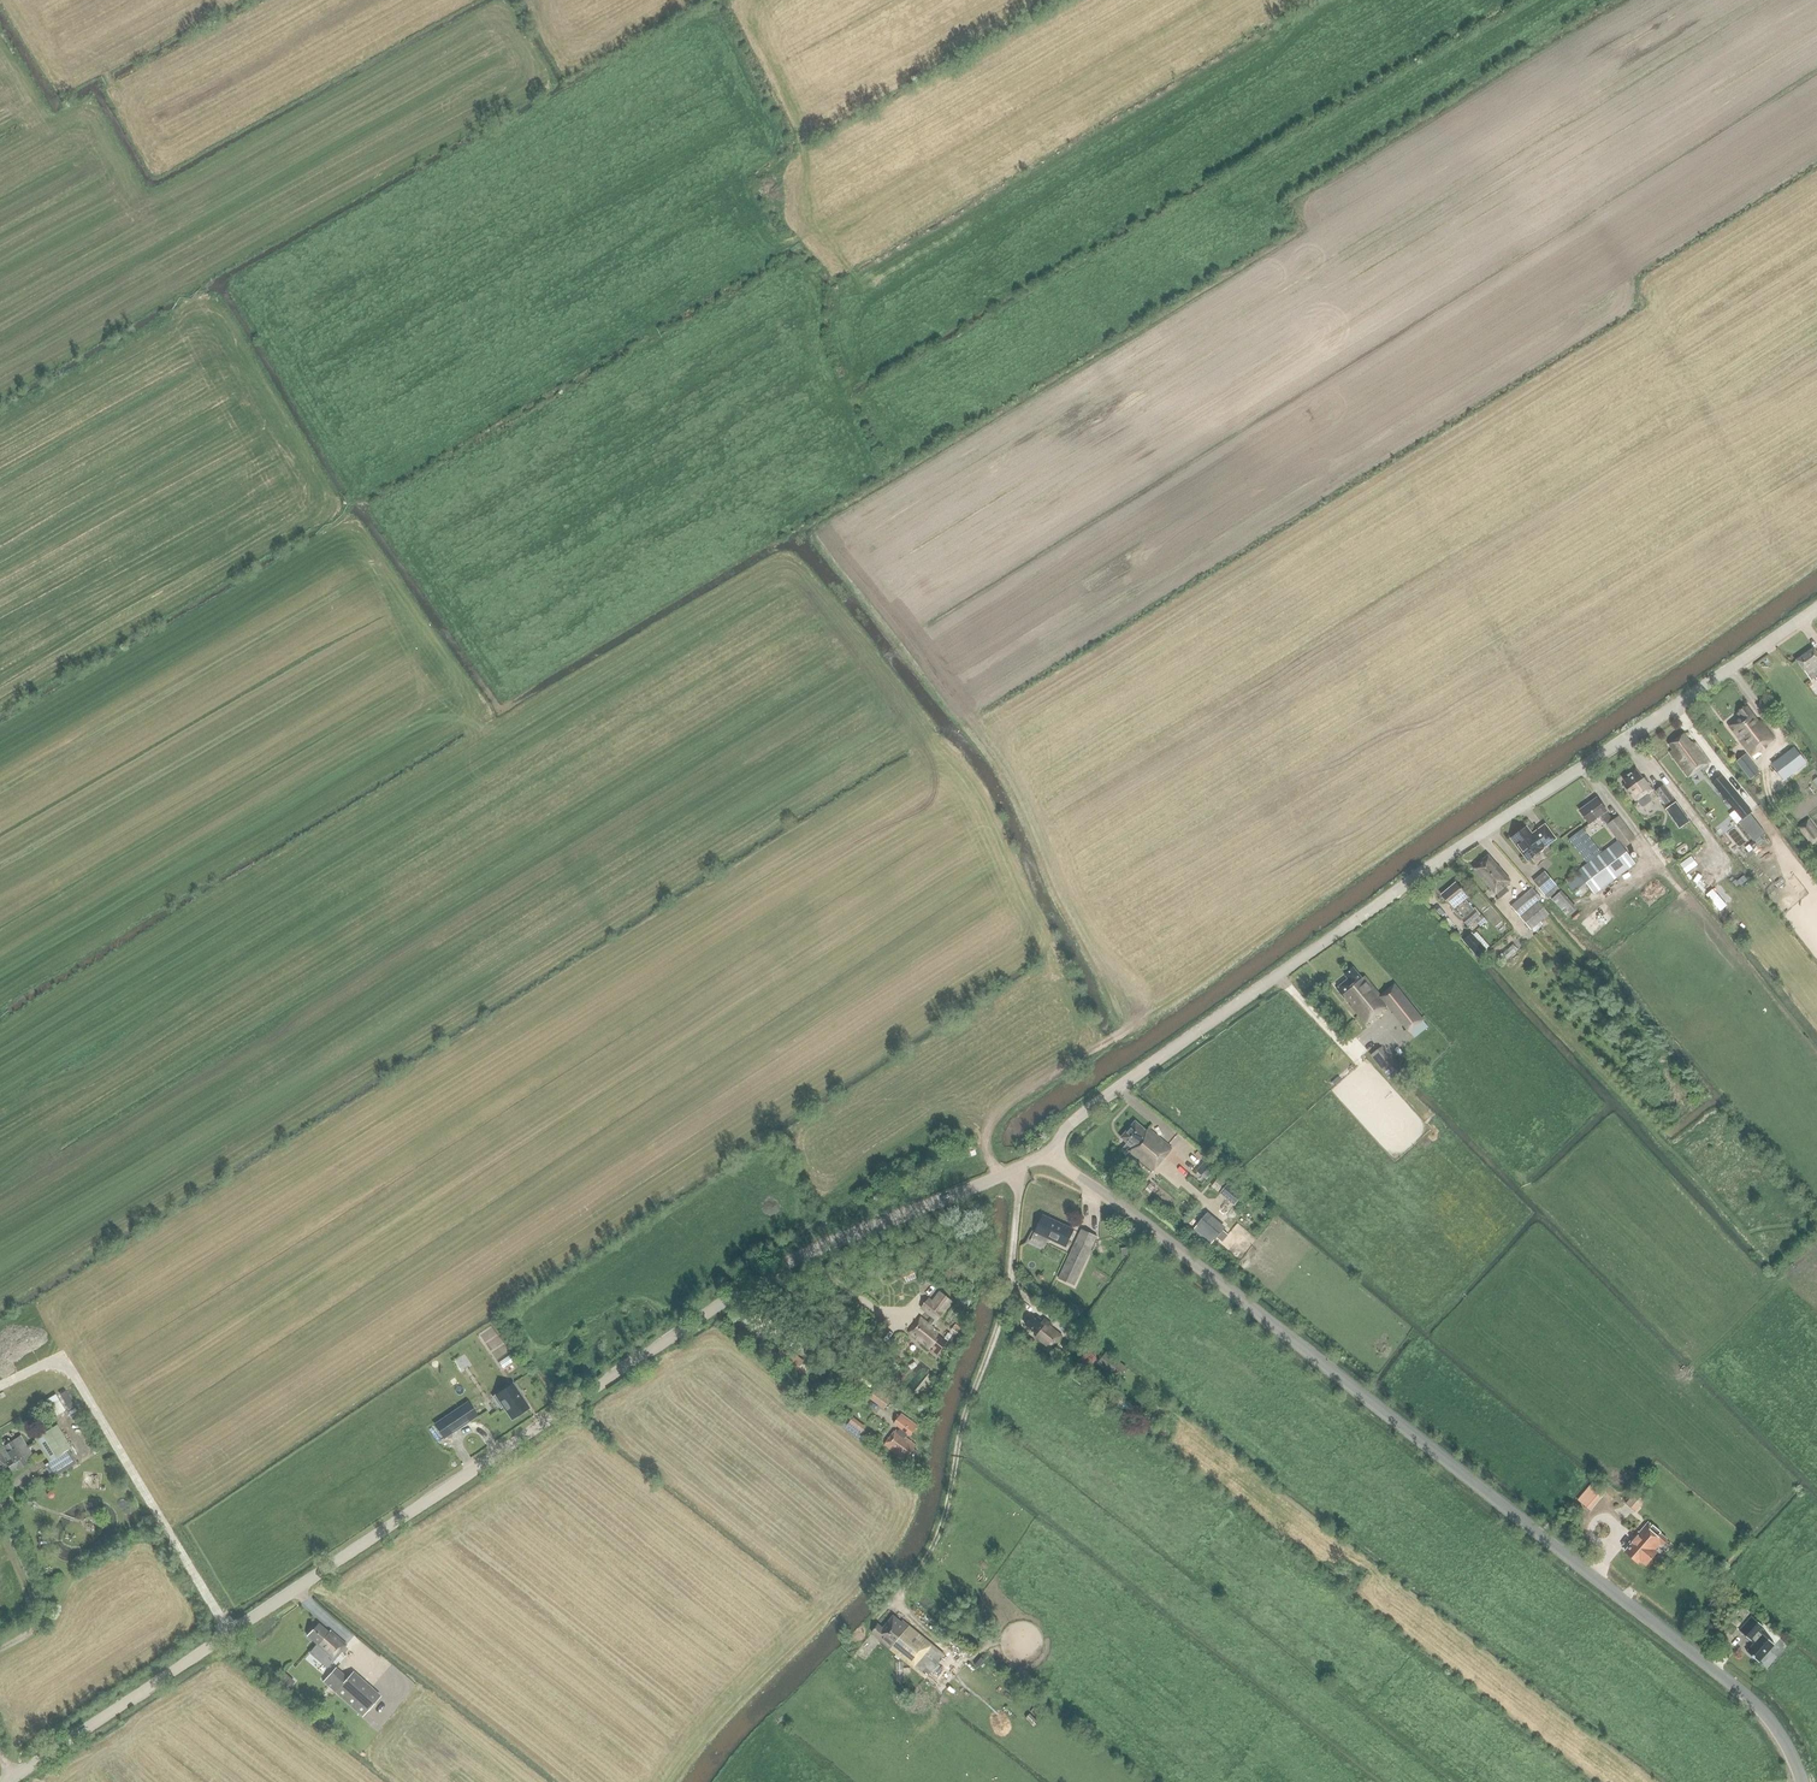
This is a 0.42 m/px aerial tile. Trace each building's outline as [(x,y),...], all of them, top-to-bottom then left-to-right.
[(1814,648),(1797,660),(1804,672),(1805,672),(1808,676),(1811,680),(1816,677),(1816,678),(1816,653),(1814,648)] [(1760,751),(1774,740),(1761,721),(1758,723),(1747,707),(1738,714),(1741,718),(1730,727),(1741,740),(1740,741),(1752,757),(1754,760),(1762,753),(1760,751)] [(1670,744),(1674,749),(1671,752),(1689,777),(1710,762),(1696,743),(1693,745),(1685,734),(1670,744)] [(1794,747),(1772,764),(1785,781),(1807,764),(1794,747)] [(1741,758),(1736,762),(1745,773),(1750,780),(1759,773),(1754,766),(1750,769),(1741,758)] [(1638,801),(1642,805),(1644,806),(1651,801),(1651,798),(1648,794),(1654,789),(1645,777),(1643,778),(1636,769),(1623,778),(1626,782),(1624,784),(1637,802),(1638,801)] [(1752,812),(1721,774),(1711,783),(1741,819),(1742,819),(1743,820),(1752,812)] [(1674,799),(1670,794),(1664,786),(1656,791),(1666,805),(1674,799)] [(1600,816),(1607,825),(1618,841),(1601,853),(1582,829),(1569,839),(1588,863),(1578,871),(1581,874),(1580,875),(1594,894),(1635,863),(1624,848),(1636,840),(1618,816),(1613,820),(1606,811),(1607,811),(1597,798),(1579,811),(1590,824),(1600,816)] [(1679,827),(1690,820),(1676,799),(1665,806),(1679,827)] [(1816,841),(1816,829),(1809,819),(1797,827),(1811,846),(1816,841)] [(1532,835),(1526,827),(1511,838),(1528,860),(1543,850),(1542,849),(1555,839),(1545,825),(1532,835)] [(1509,891),(1505,886),(1511,881),(1488,856),(1474,868),(1496,893),(1497,893),(1501,898),(1509,891)] [(1697,866),(1690,857),(1680,864),(1687,873),(1697,866)] [(1533,882),(1544,895),(1556,885),(1544,872),(1533,882)] [(1790,881),(1799,893),(1804,889),(1796,877),(1790,881)] [(1468,896),(1461,889),(1461,888),(1460,888),(1455,883),(1441,895),(1442,895),(1454,908),(1457,905),(1466,915),(1463,918),(1470,925),(1480,916),(1465,899),(1468,896)] [(1511,906),(1520,916),(1542,898),(1533,887),(1511,906)] [(1568,916),(1578,907),(1560,888),(1551,897),(1568,916)] [(1712,890),(1706,895),(1720,911),(1726,906),(1712,890)] [(1542,926),(1539,923),(1549,915),(1539,902),(1520,917),(1531,930),(1532,930),(1534,932),(1542,926)] [(1472,932),(1463,940),(1478,958),(1487,949),(1472,932)] [(1365,977),(1362,979),(1354,968),(1345,975),(1348,979),(1337,989),(1366,1024),(1388,1005),(1409,1030),(1423,1019),(1395,985),(1381,997),(1365,977)] [(1392,1066),(1384,1072),(1388,1076),(1395,1070),(1392,1066)] [(1135,1121),(1121,1138),(1127,1143),(1121,1150),(1126,1155),(1128,1152),(1152,1172),(1173,1149),(1149,1128),(1146,1131),(1135,1121)] [(1206,1160),(1196,1171),(1207,1180),(1216,1169),(1206,1160)] [(1151,1183),(1171,1199),(1181,1187),(1161,1171),(1151,1183)] [(1217,1238),(1223,1230),(1225,1228),(1208,1213),(1198,1225),(1215,1240),(1217,1238)] [(1074,1230),(1043,1216),(1035,1232),(1066,1247),(1074,1230)] [(1097,1236),(1082,1229),(1059,1279),(1074,1286),(1097,1236)] [(1223,1230),(1217,1238),(1222,1242),(1228,1235),(1223,1230)] [(916,1278),(913,1270),(903,1274),(907,1283),(916,1278)] [(1056,1287),(1048,1281),(1038,1292),(1047,1299),(1056,1287)] [(939,1332),(931,1326),(936,1320),(937,1320),(951,1302),(941,1293),(933,1303),(929,1299),(922,1308),(933,1317),(928,1323),(921,1317),(909,1332),(930,1349),(932,1347),(934,1348),(932,1351),(937,1355),(947,1343),(937,1335),(939,1332)] [(1052,1349),(1062,1335),(1050,1326),(1051,1323),(1045,1318),(1043,1321),(1038,1317),(1036,1319),(1032,1317),(1025,1325),(1038,1335),(1036,1337),(1052,1349)] [(954,1326),(950,1331),(957,1336),(960,1331),(962,1328),(956,1323),(954,1326)] [(1118,1379),(1127,1367),(1107,1352),(1098,1363),(1118,1379)] [(906,1383),(916,1391),(926,1378),(917,1370),(906,1383)] [(493,1397),(501,1408),(504,1406),(512,1419),(528,1408),(512,1384),(493,1397)] [(891,1400),(875,1387),(867,1398),(884,1410),(891,1400)] [(65,1410),(69,1409),(72,1417),(78,1414),(67,1389),(58,1392),(65,1410)] [(52,1416),(64,1410),(56,1393),(44,1399),(52,1416)] [(1121,1395),(1117,1401),(1135,1414),(1140,1407),(1121,1395)] [(466,1404),(436,1425),(444,1436),(474,1416),(466,1404)] [(917,1452),(914,1449),(916,1446),(905,1438),(908,1434),(910,1436),(917,1426),(901,1414),(894,1423),(900,1428),(898,1432),(895,1430),(884,1444),(905,1460),(907,1456),(911,1460),(917,1452)] [(847,1425),(860,1435),(867,1427),(854,1417),(847,1425)] [(50,1431),(36,1439),(50,1462),(63,1454),(64,1453),(50,1431)] [(28,1464),(26,1461),(34,1456),(21,1436),(11,1443),(9,1439),(3,1443),(5,1447),(0,1450),(0,1463),(1,1464),(6,1464),(7,1463),(12,1471),(17,1467),(19,1470),(28,1464)] [(50,1462),(45,1465),(53,1478),(74,1465),(77,1463),(69,1451),(64,1453),(63,1454),(50,1462)] [(1606,1492),(1593,1481),(1577,1500),(1590,1511),(1606,1492)] [(1645,1501),(1636,1492),(1626,1504),(1635,1512),(1645,1501)] [(1668,1539),(1648,1522),(1631,1542),(1633,1544),(1626,1552),(1638,1562),(1641,1560),(1647,1565),(1658,1551),(1656,1549),(1661,1542),(1663,1544),(1668,1539)] [(882,1628),(878,1625),(871,1633),(881,1640),(880,1642),(912,1667),(911,1669),(923,1679),(944,1655),(909,1626),(907,1627),(893,1616),(882,1628)] [(1760,1662),(1761,1660),(1763,1661),(1766,1661),(1769,1658),(1769,1655),(1767,1653),(1776,1644),(1760,1630),(1764,1625),(1753,1616),(1740,1630),(1751,1640),(1752,1639),(1755,1642),(1747,1651),(1760,1662)] [(319,1624),(307,1636),(318,1645),(316,1647),(320,1651),(313,1658),(325,1669),(347,1645),(330,1631),(329,1633),(319,1624)] [(351,1675),(348,1678),(336,1667),(323,1682),(363,1717),(379,1699),(351,1675)] [(286,1674),(276,1685),(285,1693),(295,1682),(286,1674)] [(348,1739),(358,1727),(353,1722),(343,1734),(348,1739)]
